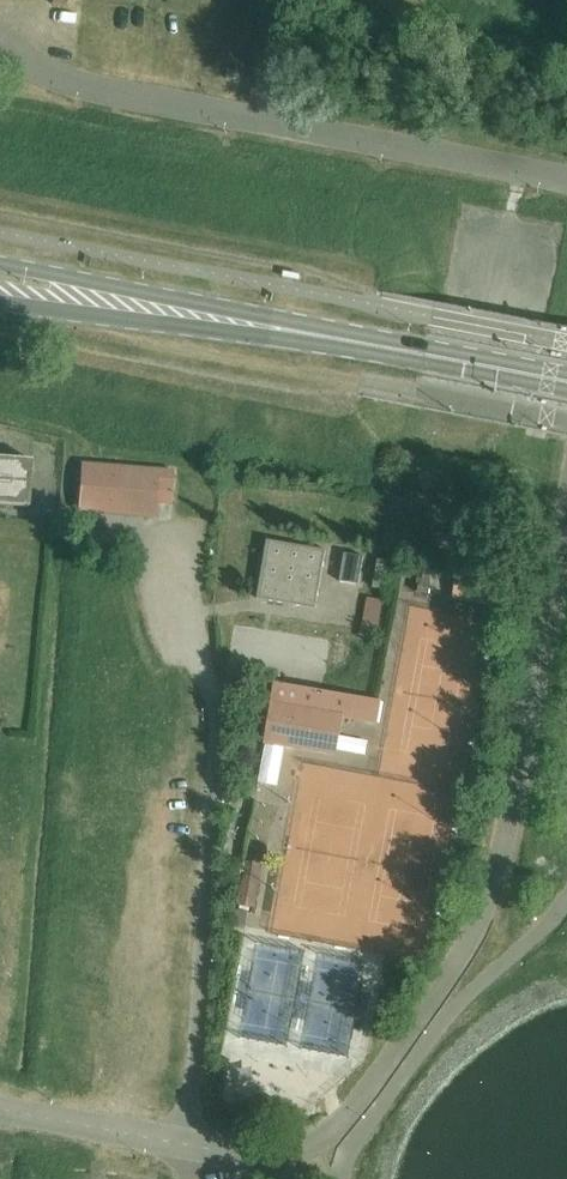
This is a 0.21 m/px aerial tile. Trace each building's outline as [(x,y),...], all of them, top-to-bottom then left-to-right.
[(28,508),(32,461),(0,458),(0,505),(28,508)] [(173,472),(159,471),(82,464),(78,512),(155,518),(158,490),(172,491),(173,472)] [(257,600),(316,610),(326,551),(267,541),(257,600)] [(340,583),(359,586),(364,558),(345,554),(340,583)] [(383,556),(379,583),(392,585),(396,558),(383,556)] [(457,576),(453,600),(490,607),(494,582),(457,576)] [(368,633),(387,634),(389,595),(371,594),(368,633)] [(276,684),(272,705),(265,743),(334,754),(338,731),(340,731),(342,718),(377,724),(381,702),(276,684)]
